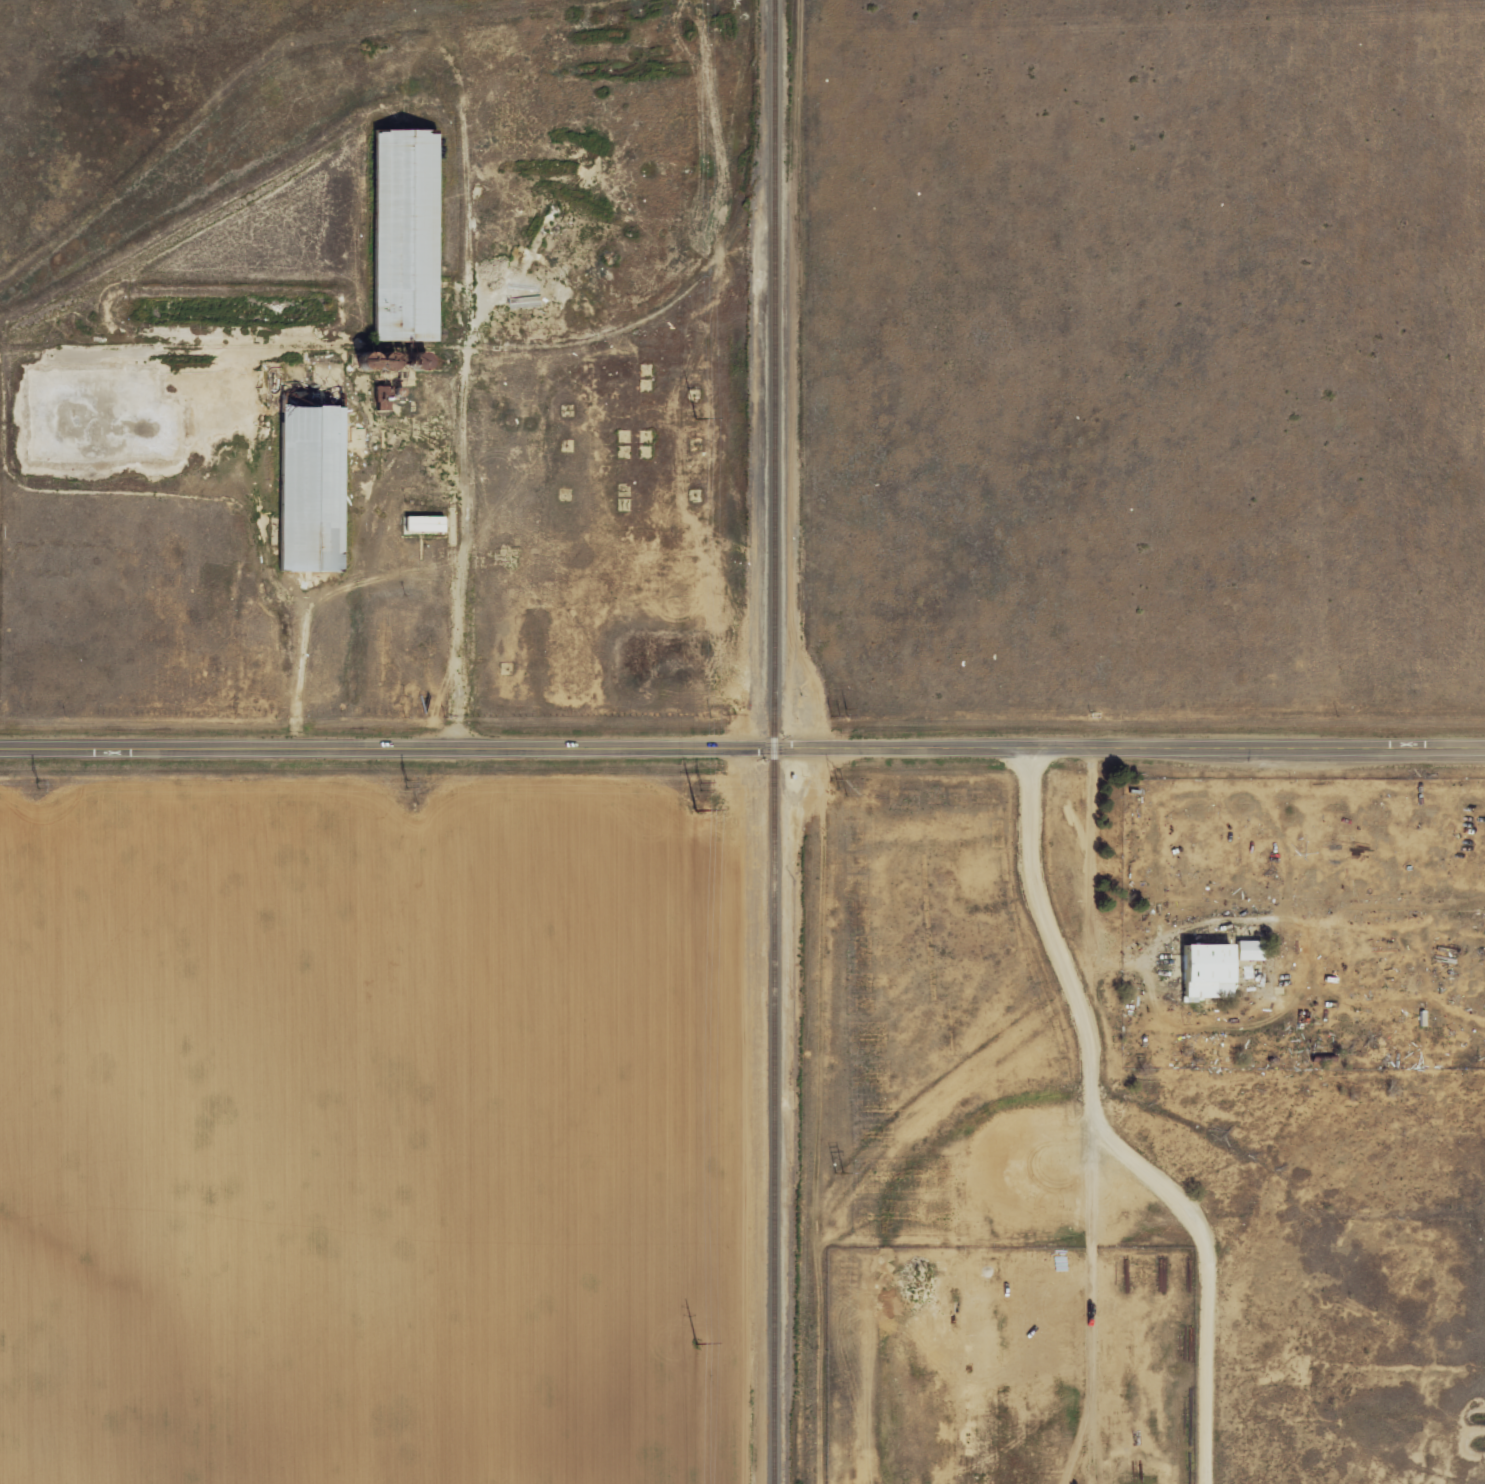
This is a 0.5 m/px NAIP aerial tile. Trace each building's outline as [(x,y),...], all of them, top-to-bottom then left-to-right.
[(442,518),(402,518),(402,534),(442,534),(442,518)] [(1232,961),(1258,961),(1258,941),(1233,941),(1232,961)] [(1227,999),(1227,945),(1176,945),(1177,999),(1227,999)]
